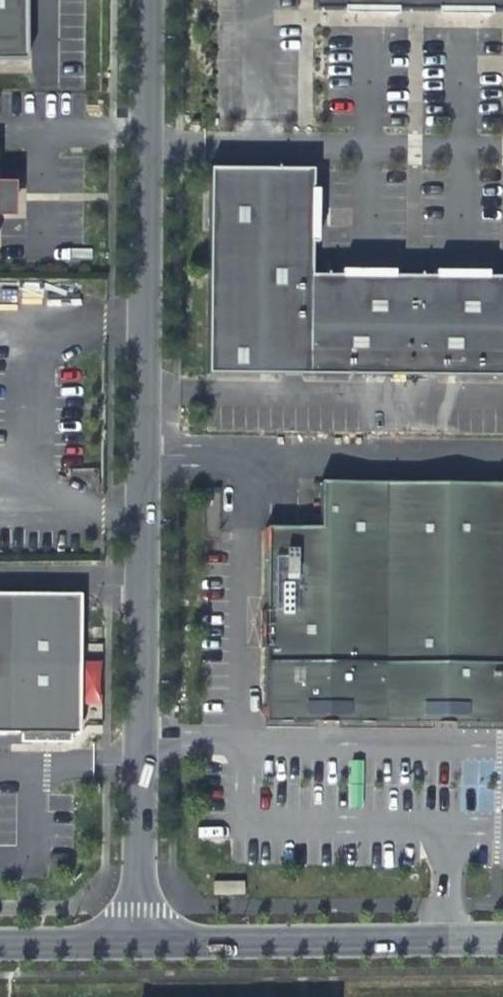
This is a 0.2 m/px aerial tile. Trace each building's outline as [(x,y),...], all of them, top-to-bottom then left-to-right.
[(25,70),(25,0),(0,0),(0,70),(25,70)] [(314,19),(502,22),(502,0),(314,0),(314,19)] [(210,177),(208,383),(502,387),(502,287),(312,285),(313,179),(210,177)] [(0,191),(0,226),(13,226),(13,191),(0,191)] [(321,482),(321,531),(267,530),(265,721),(314,721),(338,721),(419,722),(420,701),(466,702),(466,722),(502,723),(502,484),(321,482)] [(81,596),(2,596),(1,735),(45,735),(80,736),(81,596)] [(338,721),(338,731),(430,732),(430,722),(455,723),(455,733),(502,733),(502,723),(466,722),(466,702),(420,701),(419,722),(338,721)] [(314,721),(265,721),(265,730),(313,730),(314,721)] [(212,882),(212,895),(243,895),(243,882),(212,882)]
